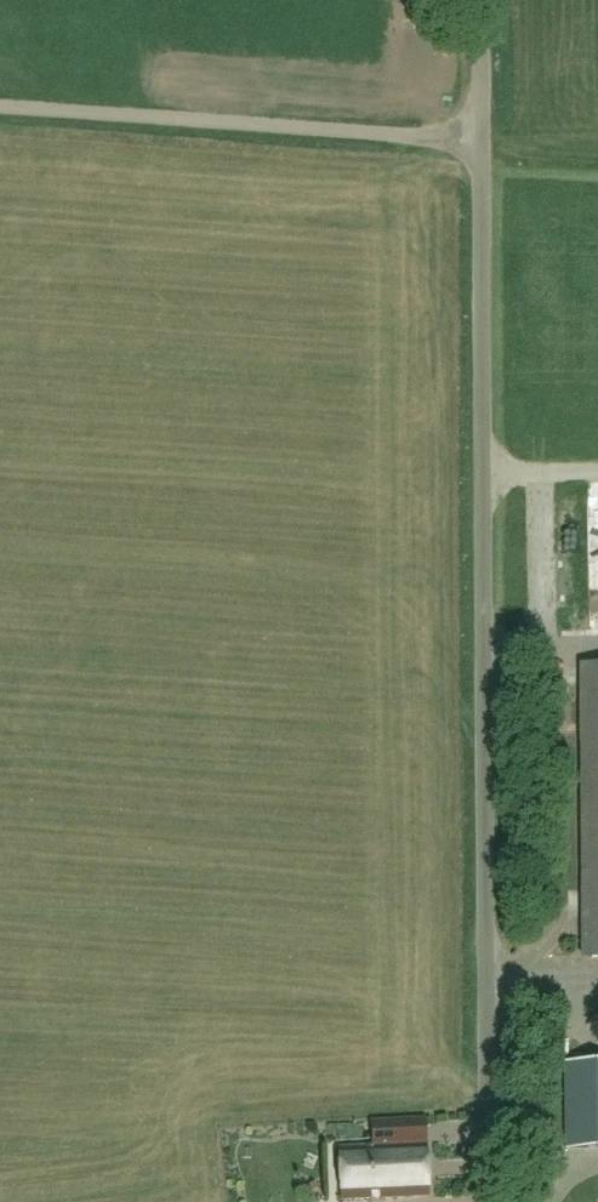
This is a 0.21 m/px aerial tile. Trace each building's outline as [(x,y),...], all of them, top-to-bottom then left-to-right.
[(581,666),(583,958),(597,958),(597,666),(581,666)] [(565,1122),(566,1150),(597,1150),(597,1062),(565,1063),(565,1122)] [(425,1119),(424,1119),(370,1122),(371,1144),(339,1146),(342,1197),(429,1193),(425,1119)]
